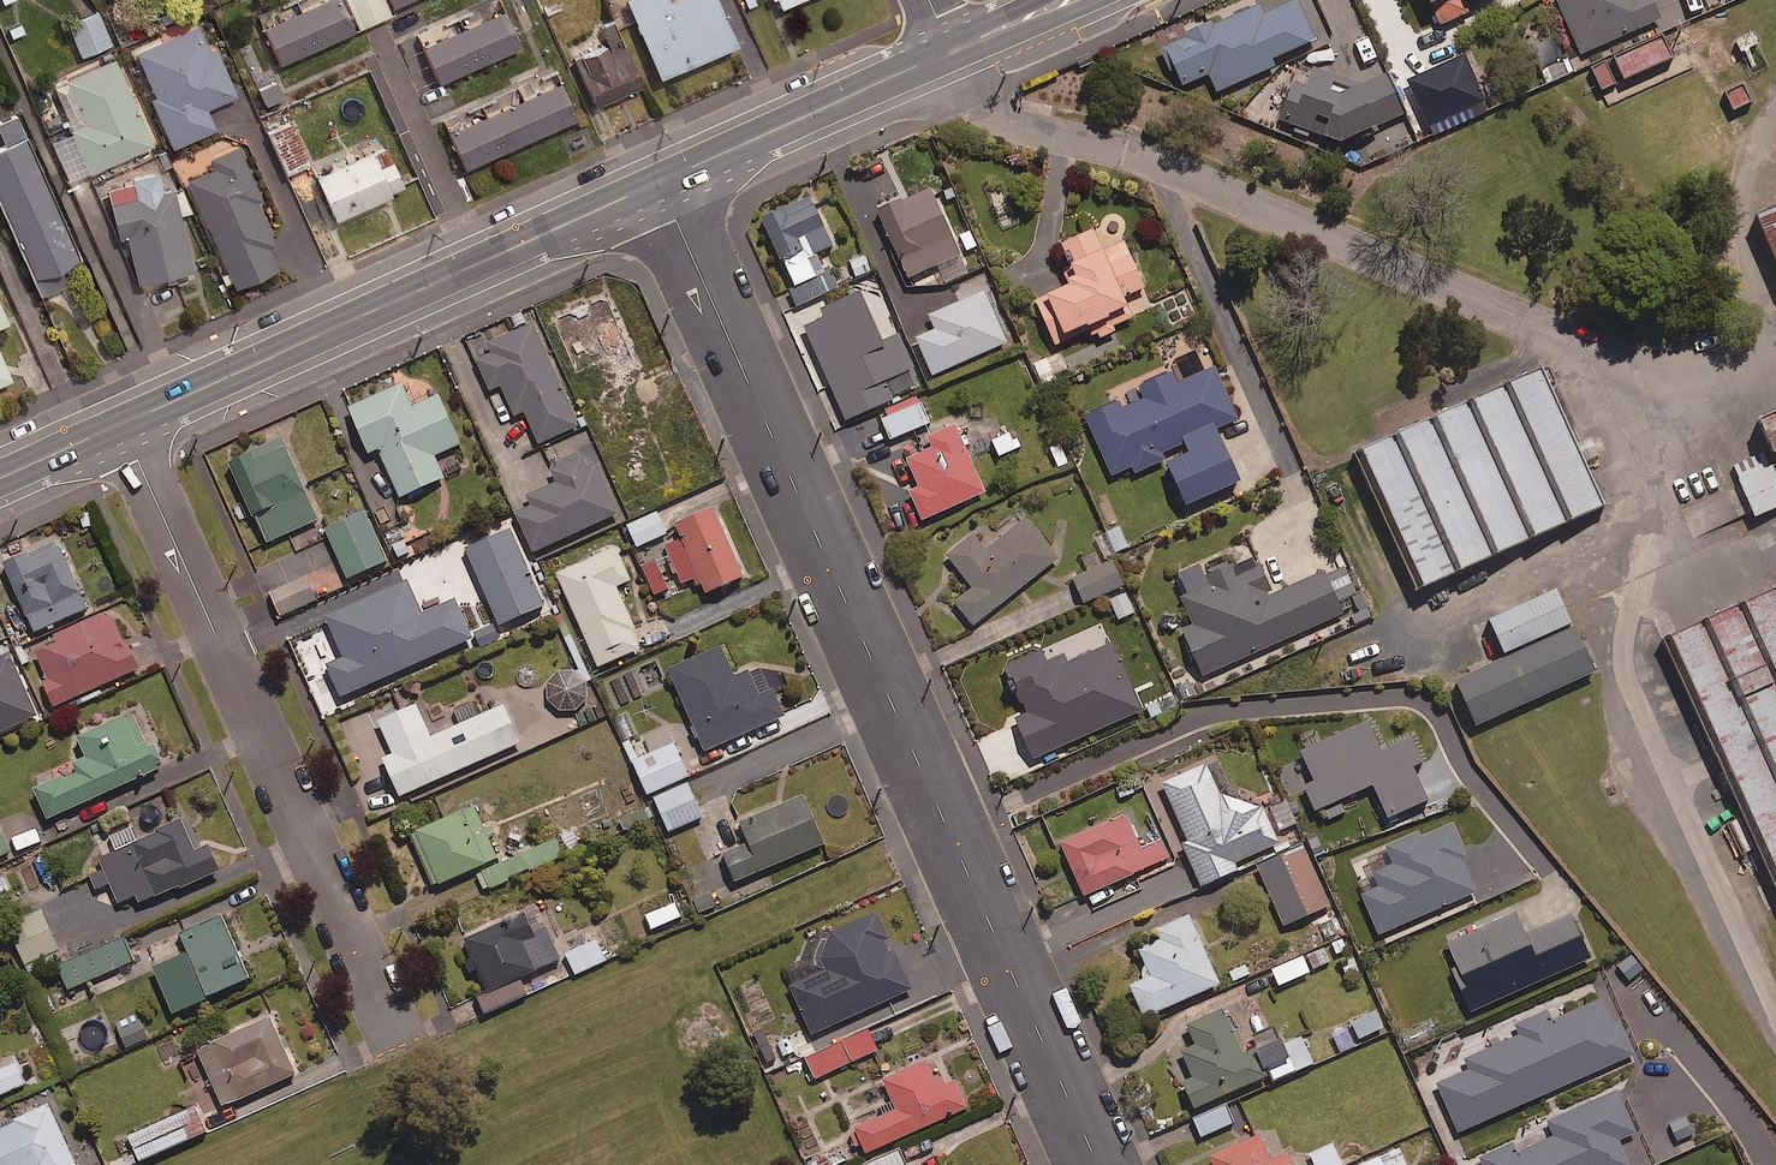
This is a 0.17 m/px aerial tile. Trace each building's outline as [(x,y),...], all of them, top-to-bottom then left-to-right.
[(340,0),(318,0),(261,24),(277,62),(352,29),(340,0)] [(657,73),(733,40),(716,0),(626,0),(657,73)] [(742,8),(756,2),(755,0),(738,0),(742,8)] [(1160,48),(1170,71),(1175,69),(1182,84),(1209,72),(1217,90),(1276,64),(1272,57),(1314,39),(1297,0),(1296,0),(1262,15),(1257,4),(1212,24),(1210,21),(1185,32),(1187,36),(1160,48)] [(1440,23),(1470,10),(1466,0),(1430,0),(1440,23)] [(1579,54),(1659,18),(1651,0),(1556,0),(1579,54)] [(517,44),(501,8),(421,44),(437,80),(517,44)] [(110,41),(95,9),(66,21),(80,54),(110,41)] [(212,37),(204,40),(198,24),(132,50),(169,145),(213,127),(205,105),(234,93),(212,37)] [(638,84),(618,35),(578,52),(588,77),(583,79),(593,103),(638,84)] [(1562,54),(1552,35),(1529,47),(1539,66),(1562,54)] [(1672,56),(1663,37),(1615,59),(1624,78),(1672,56)] [(1463,54),(1408,78),(1411,84),(1400,89),(1411,115),(1422,110),(1428,125),(1484,101),(1463,54)] [(151,142),(114,56),(54,82),(91,168),(151,142)] [(1305,84),(1293,79),(1279,118),(1341,140),(1407,111),(1385,62),(1348,79),(1312,65),(1305,84)] [(1616,82),(1608,62),(1593,68),(1601,88),(1616,82)] [(274,77),(257,85),(265,103),(282,95),(274,77)] [(573,117),(556,77),(464,118),(467,123),(447,131),(463,166),(573,117)] [(1751,100),(1743,80),(1723,89),(1731,109),(1751,100)] [(291,121),(268,130),(285,171),(308,161),(291,121)] [(21,134),(0,143),(0,206),(37,292),(66,280),(59,263),(73,257),(21,134)] [(411,183),(392,139),(314,173),(333,217),(411,183)] [(233,284),(276,266),(267,245),(273,242),(254,199),(260,197),(237,143),(208,155),(213,167),(187,178),(233,284)] [(1749,163),(1775,225),(1775,152),(1749,163)] [(161,188),(156,168),(127,175),(130,186),(105,192),(116,235),(125,233),(136,280),(190,266),(170,186),(161,188)] [(960,255),(932,189),(902,201),(900,198),(877,208),(907,278),(960,255)] [(799,304),(839,286),(831,269),(816,276),(807,255),(831,245),(809,196),(761,217),(799,304)] [(1093,327),(1098,339),(1117,330),(1115,325),(1133,316),(1124,295),(1145,285),(1124,241),(1103,250),(1092,228),(1061,243),(1071,264),(1062,268),(1069,283),(1035,299),(1056,344),(1093,327)] [(1007,341),(984,290),(930,314),(936,328),(917,336),(933,373),(1007,341)] [(825,317),(805,326),(845,418),(891,398),(883,379),(911,367),(896,334),(881,341),(859,292),(821,308),(825,317)] [(607,294),(551,318),(576,376),(632,352),(607,294)] [(1541,308),(1345,391),(1407,538),(1603,455),(1541,308)] [(524,330),(471,354),(495,405),(521,394),(518,388),(545,376),(524,330)] [(1034,362),(1042,384),(1057,378),(1055,373),(1066,369),(1060,352),(1034,362)] [(8,376),(0,357),(0,380),(8,376)] [(1138,385),(1144,397),(1121,407),(1117,399),(1086,413),(1112,475),(1131,467),(1133,473),(1166,458),(1185,503),(1239,481),(1216,427),(1238,418),(1216,366),(1175,383),(1170,371),(1138,385)] [(614,438),(649,422),(638,398),(648,393),(641,377),(595,398),(614,438)] [(403,383),(349,407),(369,454),(379,449),(401,498),(445,478),(436,457),(462,445),(439,393),(413,405),(403,383)] [(928,423),(919,403),(882,418),(890,438),(928,423)] [(984,491),(955,424),(920,439),(925,450),(907,458),(919,485),(909,489),(921,518),(984,491)] [(600,463),(588,435),(549,452),(562,479),(529,494),(533,504),(516,511),(534,550),(616,513),(594,466),(600,463)] [(250,453),(229,463),(266,545),(317,521),(281,437),(249,452),(250,453)] [(1734,465),(1755,516),(1775,508),(1775,472),(1768,452),(1734,465)] [(714,508),(676,525),(707,594),(745,577),(714,508)] [(365,511),(326,529),(350,579),(389,563),(365,511)] [(666,532),(656,511),(626,526),(636,547),(666,532)] [(1057,558),(1023,515),(983,547),(973,534),(947,554),(973,586),(954,601),(973,624),(1057,558)] [(1128,546),(1119,526),(1095,537),(1104,557),(1128,546)] [(511,530),(466,549),(500,627),(545,607),(511,530)] [(1666,578),(1775,836),(1775,531),(1666,578)] [(631,578),(616,546),(556,572),(597,666),(642,646),(615,585),(631,578)] [(27,554),(4,564),(27,617),(80,593),(60,547),(30,560),(27,554)] [(1272,594),(1254,554),(1207,575),(1211,583),(1183,596),(1195,622),(1181,628),(1202,675),(1342,612),(1324,571),(1272,594)] [(1111,556),(1072,575),(1085,603),(1125,584),(1111,556)] [(666,589),(655,559),(642,564),(653,594),(666,589)] [(1569,570),(1447,622),(1468,671),(1589,619),(1569,570)] [(316,598),(306,576),(270,593),(280,615),(316,598)] [(407,583),(324,618),(342,660),(328,666),(341,697),(474,640),(457,600),(421,615),(407,583)] [(53,708),(140,670),(128,643),(126,644),(114,619),(101,614),(53,635),(56,643),(34,653),(46,680),(42,682),(53,708)] [(1594,671),(1574,627),(1456,680),(1476,724),(1594,671)] [(1140,710),(1111,643),(1066,662),(1063,654),(1045,662),(1040,650),(1005,665),(1026,714),(1016,718),(1033,757),(1140,710)] [(722,646),(668,670),(705,752),(786,717),(774,689),(760,695),(749,671),(736,676),(722,646)] [(36,714),(6,651),(0,654),(0,731),(36,714)] [(549,678),(546,689),(547,696),(553,705),(567,711),(574,710),(583,704),(589,690),(586,680),(582,674),(568,668),(554,673),(549,678)] [(416,704),(377,721),(393,755),(401,798),(519,745),(501,706),(430,736),(416,704)] [(124,716),(76,738),(85,758),(72,763),(77,774),(60,781),(59,779),(34,790),(48,821),(160,771),(147,742),(138,747),(124,716)] [(1382,748),(1369,720),(1300,751),(1312,778),(1303,782),(1315,809),(1373,783),(1388,816),(1427,799),(1412,765),(1423,761),(1412,735),(1382,748)] [(691,774),(677,741),(632,761),(646,793),(691,774)] [(1234,817),(1208,763),(1162,784),(1192,848),(1186,850),(1202,885),(1240,867),(1237,860),(1280,841),(1263,804),(1234,817)] [(701,816),(687,782),(654,797),(668,830),(701,816)] [(805,796),(740,823),(749,844),(724,855),(736,883),(826,845),(805,796)] [(461,811),(415,832),(440,886),(485,865),(461,811)] [(1141,849),(1124,813),(1060,842),(1084,895),(1169,856),(1162,839),(1141,849)] [(181,819),(154,831),(156,834),(133,844),(156,898),(179,888),(180,890),(221,873),(209,846),(195,852),(181,819)] [(1467,856),(1453,824),(1389,851),(1394,862),(1373,871),(1379,886),(1362,894),(1379,933),(1476,891),(1462,858),(1467,856)] [(0,828),(0,855),(10,851),(0,828)] [(572,830),(475,871),(483,888),(579,848),(572,830)] [(1329,904),(1303,844),(1257,864),(1283,924),(1329,904)] [(680,916),(674,902),(645,914),(650,928),(680,916)] [(860,909),(813,929),(836,983),(901,955),(889,929),(872,936),(860,909)] [(56,949),(39,910),(5,924),(22,964),(56,949)] [(1515,912),(1445,942),(1465,987),(1460,990),(1469,1010),(1589,958),(1570,914),(1525,934),(1515,912)] [(1219,982),(1189,914),(1156,928),(1161,938),(1138,948),(1149,975),(1129,984),(1143,1016),(1219,982)] [(525,915),(466,942),(489,993),(536,972),(523,944),(536,938),(525,915)] [(222,916),(179,934),(188,956),(168,965),(177,984),(197,975),(207,998),(249,980),(222,916)] [(131,961),(122,939),(58,965),(68,988),(131,961)] [(606,960),(596,939),(565,953),(574,974),(606,960)] [(1310,971),(1303,955),(1271,968),(1278,984),(1310,971)] [(1614,1024),(1602,995),(1549,1019),(1546,1013),(1516,1026),(1520,1035),(1466,1058),(1470,1068),(1436,1082),(1458,1131),(1634,1054),(1620,1021),(1614,1024)] [(1195,1044),(1181,1050),(1192,1076),(1179,1082),(1190,1108),(1269,1075),(1271,1081),(1313,1063),(1298,1029),(1242,1053),(1223,1009),(1187,1024),(1195,1044)] [(1383,1026),(1375,1009),(1351,1021),(1359,1038),(1383,1026)] [(270,1018),(201,1049),(227,1107),(296,1076),(270,1018)] [(877,1049),(867,1028),(805,1057),(815,1078),(877,1049)] [(928,1061),(884,1081),(897,1111),(855,1130),(866,1155),(969,1110),(956,1081),(940,1089),(928,1061)] [(15,1062),(0,1068),(0,1094),(25,1083),(15,1062)] [(1619,1139),(1637,1131),(1619,1089),(1546,1120),(1553,1136),(1517,1151),(1513,1142),(1480,1157),(1483,1164),(1630,1164),(1619,1139)] [(1234,1122),(1227,1104),(1193,1117),(1201,1135),(1234,1122)] [(0,1131),(0,1164),(75,1164),(48,1106),(14,1121),(15,1124),(0,1131)] [(193,1106),(128,1136),(134,1151),(110,1162),(111,1164),(129,1164),(204,1130),(193,1106)] [(1227,1148),(1234,1164),(1315,1164),(1306,1144),(1288,1152),(1278,1127),(1227,1148)] [(1359,1164),(1429,1164),(1418,1140),(1359,1164)] [(1332,1143),(1310,1152),(1315,1164),(1339,1164),(1341,1164),(1332,1143)] [(841,1147),(806,1164),(807,1164),(836,1164),(847,1160),(841,1147)] [(897,1149),(860,1164),(904,1164),(897,1149)]
